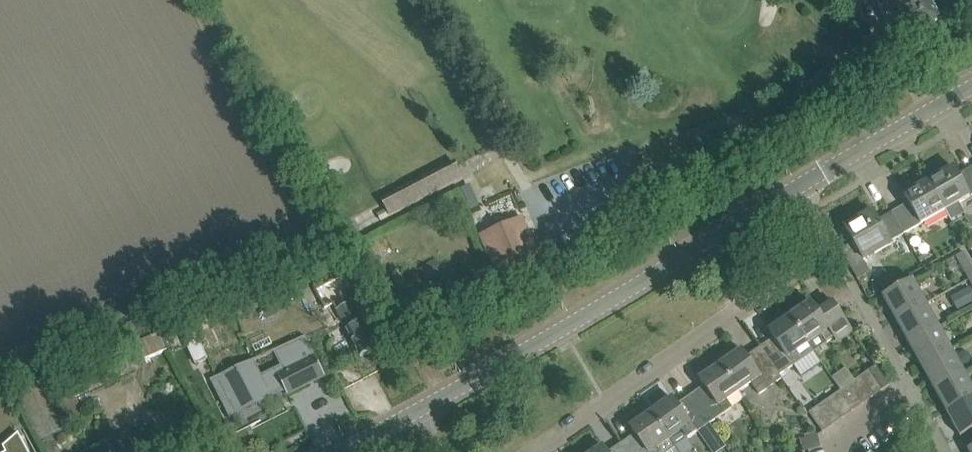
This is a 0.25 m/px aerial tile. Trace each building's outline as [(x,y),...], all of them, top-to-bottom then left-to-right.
[(898,41),(900,40),(939,19),(941,18),(940,16),(939,16),(939,15),(946,11),(941,0),(932,0),(931,1),(931,0),(877,0),(882,8),(881,9),(882,11),(897,39),(898,41)] [(929,180),(946,209),(945,209),(951,220),(965,213),(959,202),(971,194),(971,168),(958,175),(953,167),(929,180)] [(909,203),(893,213),(904,233),(945,209),(946,209),(929,180),(904,194),(909,203)] [(904,233),(893,213),(878,221),(873,212),(845,228),(853,242),(841,249),(851,267),(893,243),(891,240),(904,233)] [(501,288),(530,276),(543,270),(521,218),(479,236),(501,288)] [(969,280),(971,278),(971,266),(964,251),(955,256),(969,280)] [(921,268),(913,253),(902,260),(910,274),(921,268)] [(333,303),(351,339),(360,357),(380,347),(378,343),(390,338),(362,283),(352,288),(345,274),(315,289),(324,307),(333,303)] [(882,296),(895,320),(926,303),(913,279),(882,296)] [(269,291),(257,296),(266,320),(278,315),(269,291)] [(811,302),(791,316),(808,342),(814,351),(827,343),(849,327),(830,299),(829,299),(832,303),(818,312),(811,302)] [(895,320),(908,343),(939,326),(926,303),(895,320)] [(776,341),(763,350),(779,375),(803,358),(814,351),(808,342),(791,316),(769,331),(776,341)] [(908,343),(921,367),(952,349),(939,326),(908,343)] [(304,336),(219,375),(238,413),(271,396),(270,394),(282,388),(286,395),(324,375),(304,336)] [(200,340),(188,346),(196,364),(208,359),(200,340)] [(123,349),(111,354),(122,378),(135,371),(123,349)] [(921,367),(934,390),(965,372),(952,349),(921,367)] [(742,350),(721,365),(739,391),(755,379),(763,391),(781,378),(779,375),(763,350),(749,360),(742,350)] [(706,389),(693,398),(710,423),(732,408),(726,399),(739,391),(721,365),(700,379),(706,389)] [(876,365),(868,371),(882,390),(889,385),(876,365)] [(868,371),(858,378),(872,397),(882,390),(868,371)] [(947,413),(971,399),(971,385),(965,372),(934,390),(947,413)] [(858,378),(849,385),(862,404),(872,397),(858,378)] [(849,385),(839,392),(853,411),(862,404),(849,385)] [(839,392),(829,398),(843,418),(853,411),(839,392)] [(672,398),(652,413),(676,447),(710,423),(693,398),(679,408),(672,398)] [(829,398),(819,405),(833,425),(843,418),(829,398)] [(947,413),(960,437),(971,430),(971,399),(947,413)] [(833,425),(819,405),(809,413),(823,432),(833,425)] [(623,447),(626,451),(679,451),(676,447),(652,413),(630,428),(637,437),(623,447)] [(135,449),(126,433),(108,442),(106,437),(78,451),(129,451),(135,449)] [(18,434),(3,447),(5,451),(28,451),(18,434)]
